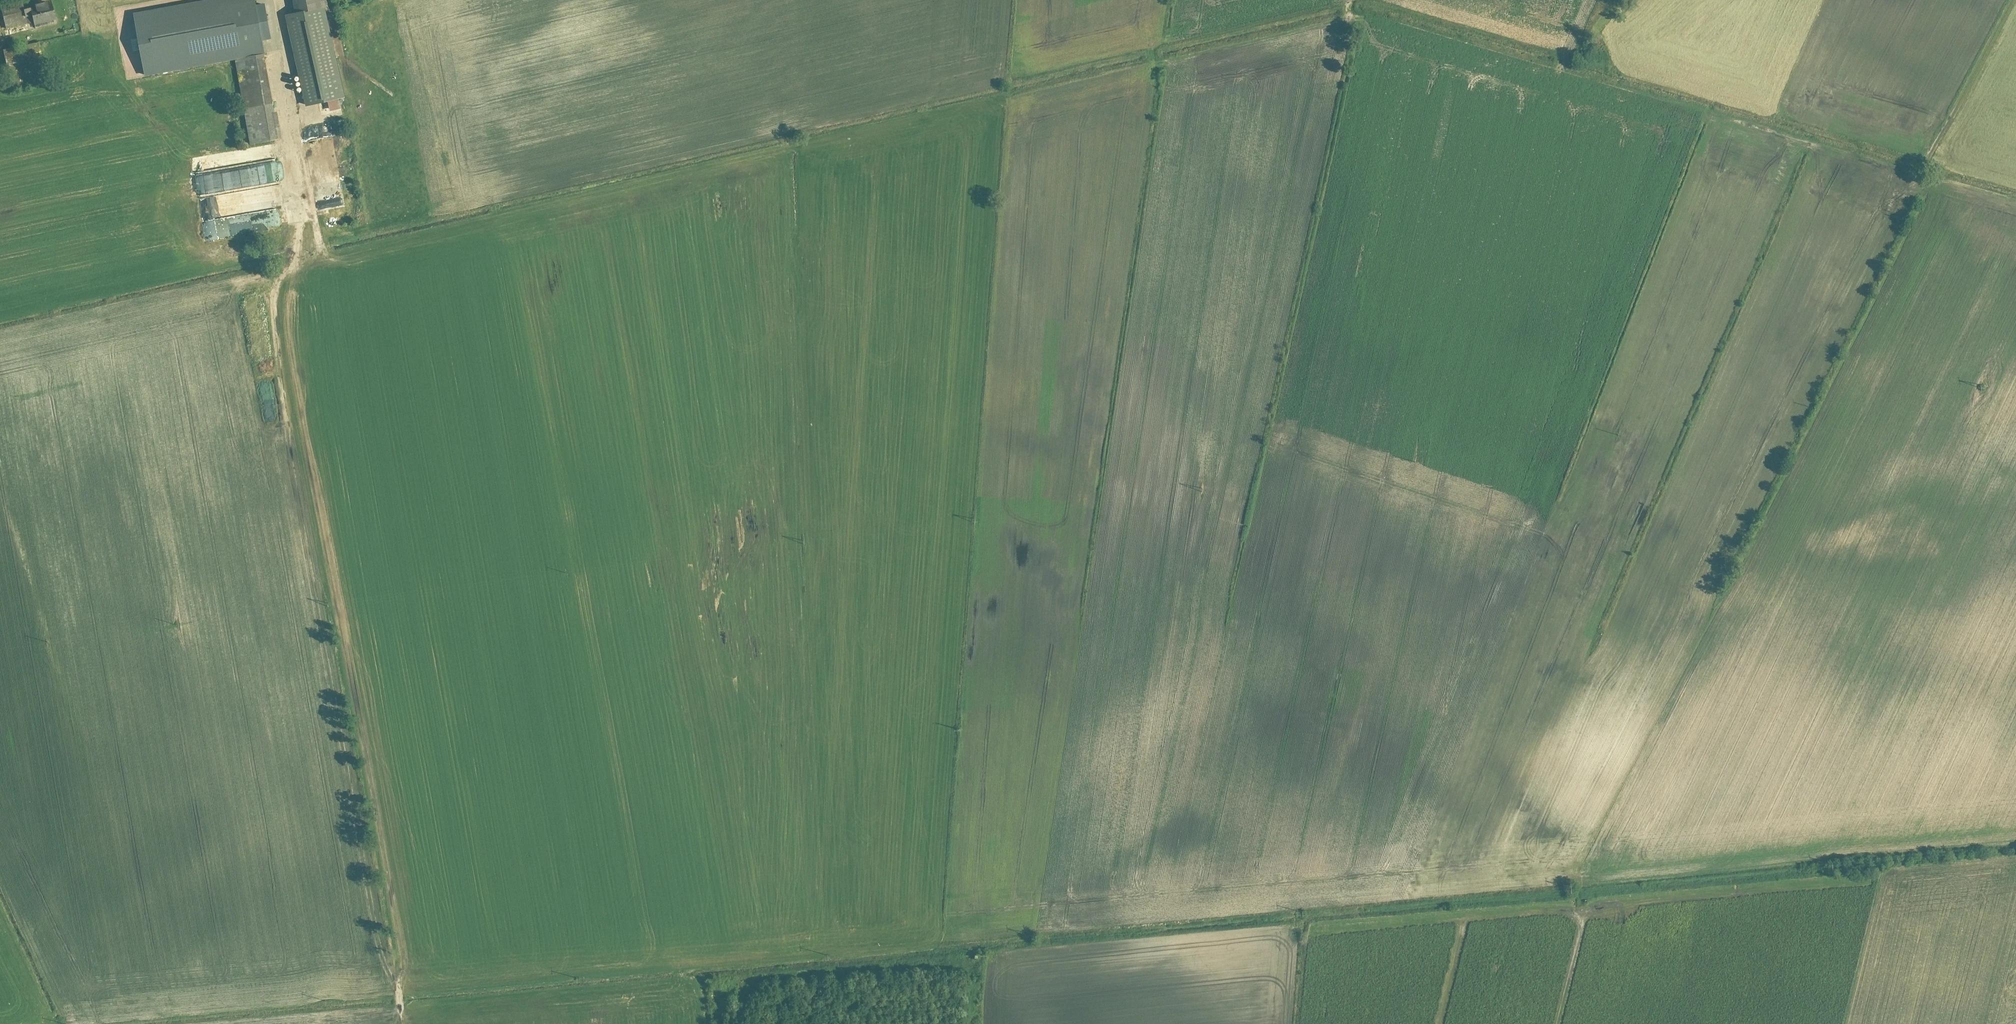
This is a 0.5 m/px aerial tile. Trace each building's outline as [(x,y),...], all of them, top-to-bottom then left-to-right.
[(27,24),(53,17),(48,0),(47,0),(22,7),(20,0),(10,0),(0,3),(0,13),(6,35),(28,29),(27,24)] [(136,14),(147,75),(264,53),(254,0),(216,0),(136,14)] [(291,15),(282,16),(302,107),(341,99),(322,8),(312,10),(310,0),(288,0),(291,15)] [(238,61),(252,144),(280,139),(266,56),(238,61)]
